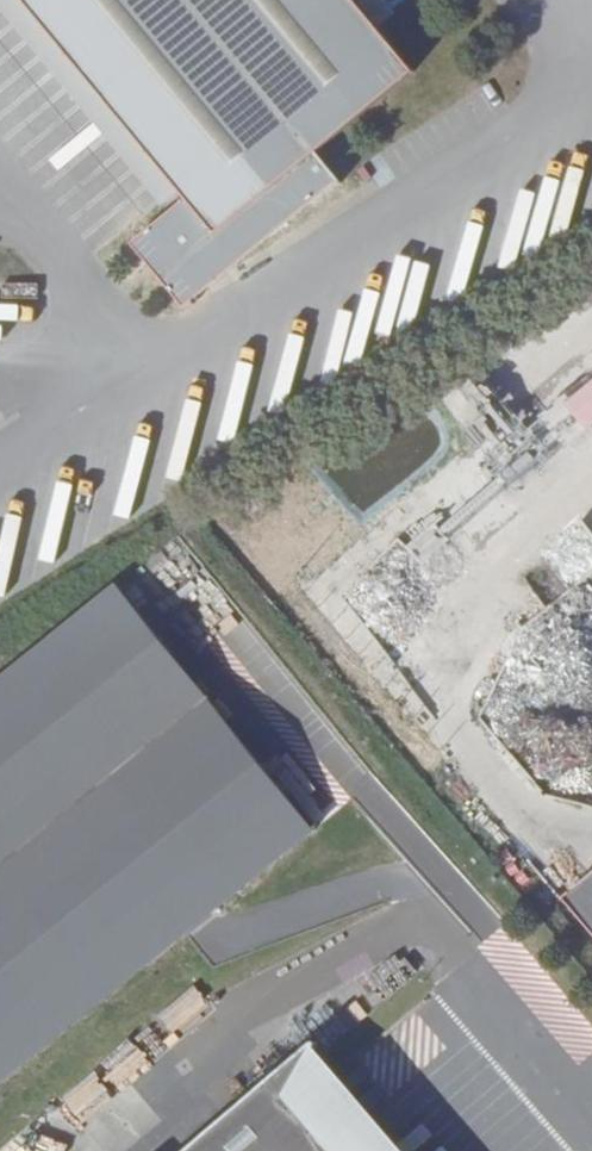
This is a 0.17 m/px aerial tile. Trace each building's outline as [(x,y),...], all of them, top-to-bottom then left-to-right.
[(186,193),(30,0),(3,0),(164,202),(168,208),(186,193)] [(235,270),(344,179),(346,182),(349,179),(324,149),(423,67),(387,24),(367,0),(30,0),(186,193),(190,199),(142,238),(188,295),(228,261),(235,270)] [(405,9),(401,4),(398,0),(367,0),(387,24),(405,9)] [(208,293),(235,270),(228,261),(188,295),(196,305),(209,294),(208,293)] [(118,586),(0,680),(0,1077),(309,822),(118,586)] [(572,886),(591,911),(591,869),(572,886)] [(311,1090),(335,1033),(331,1029),(188,1150),(363,1150),(311,1090)] [(335,1033),(311,1090),(363,1150),(435,1150),(335,1033)] [(99,1124),(82,1093),(69,1100),(95,1148),(116,1136),(107,1120),(99,1124)]
